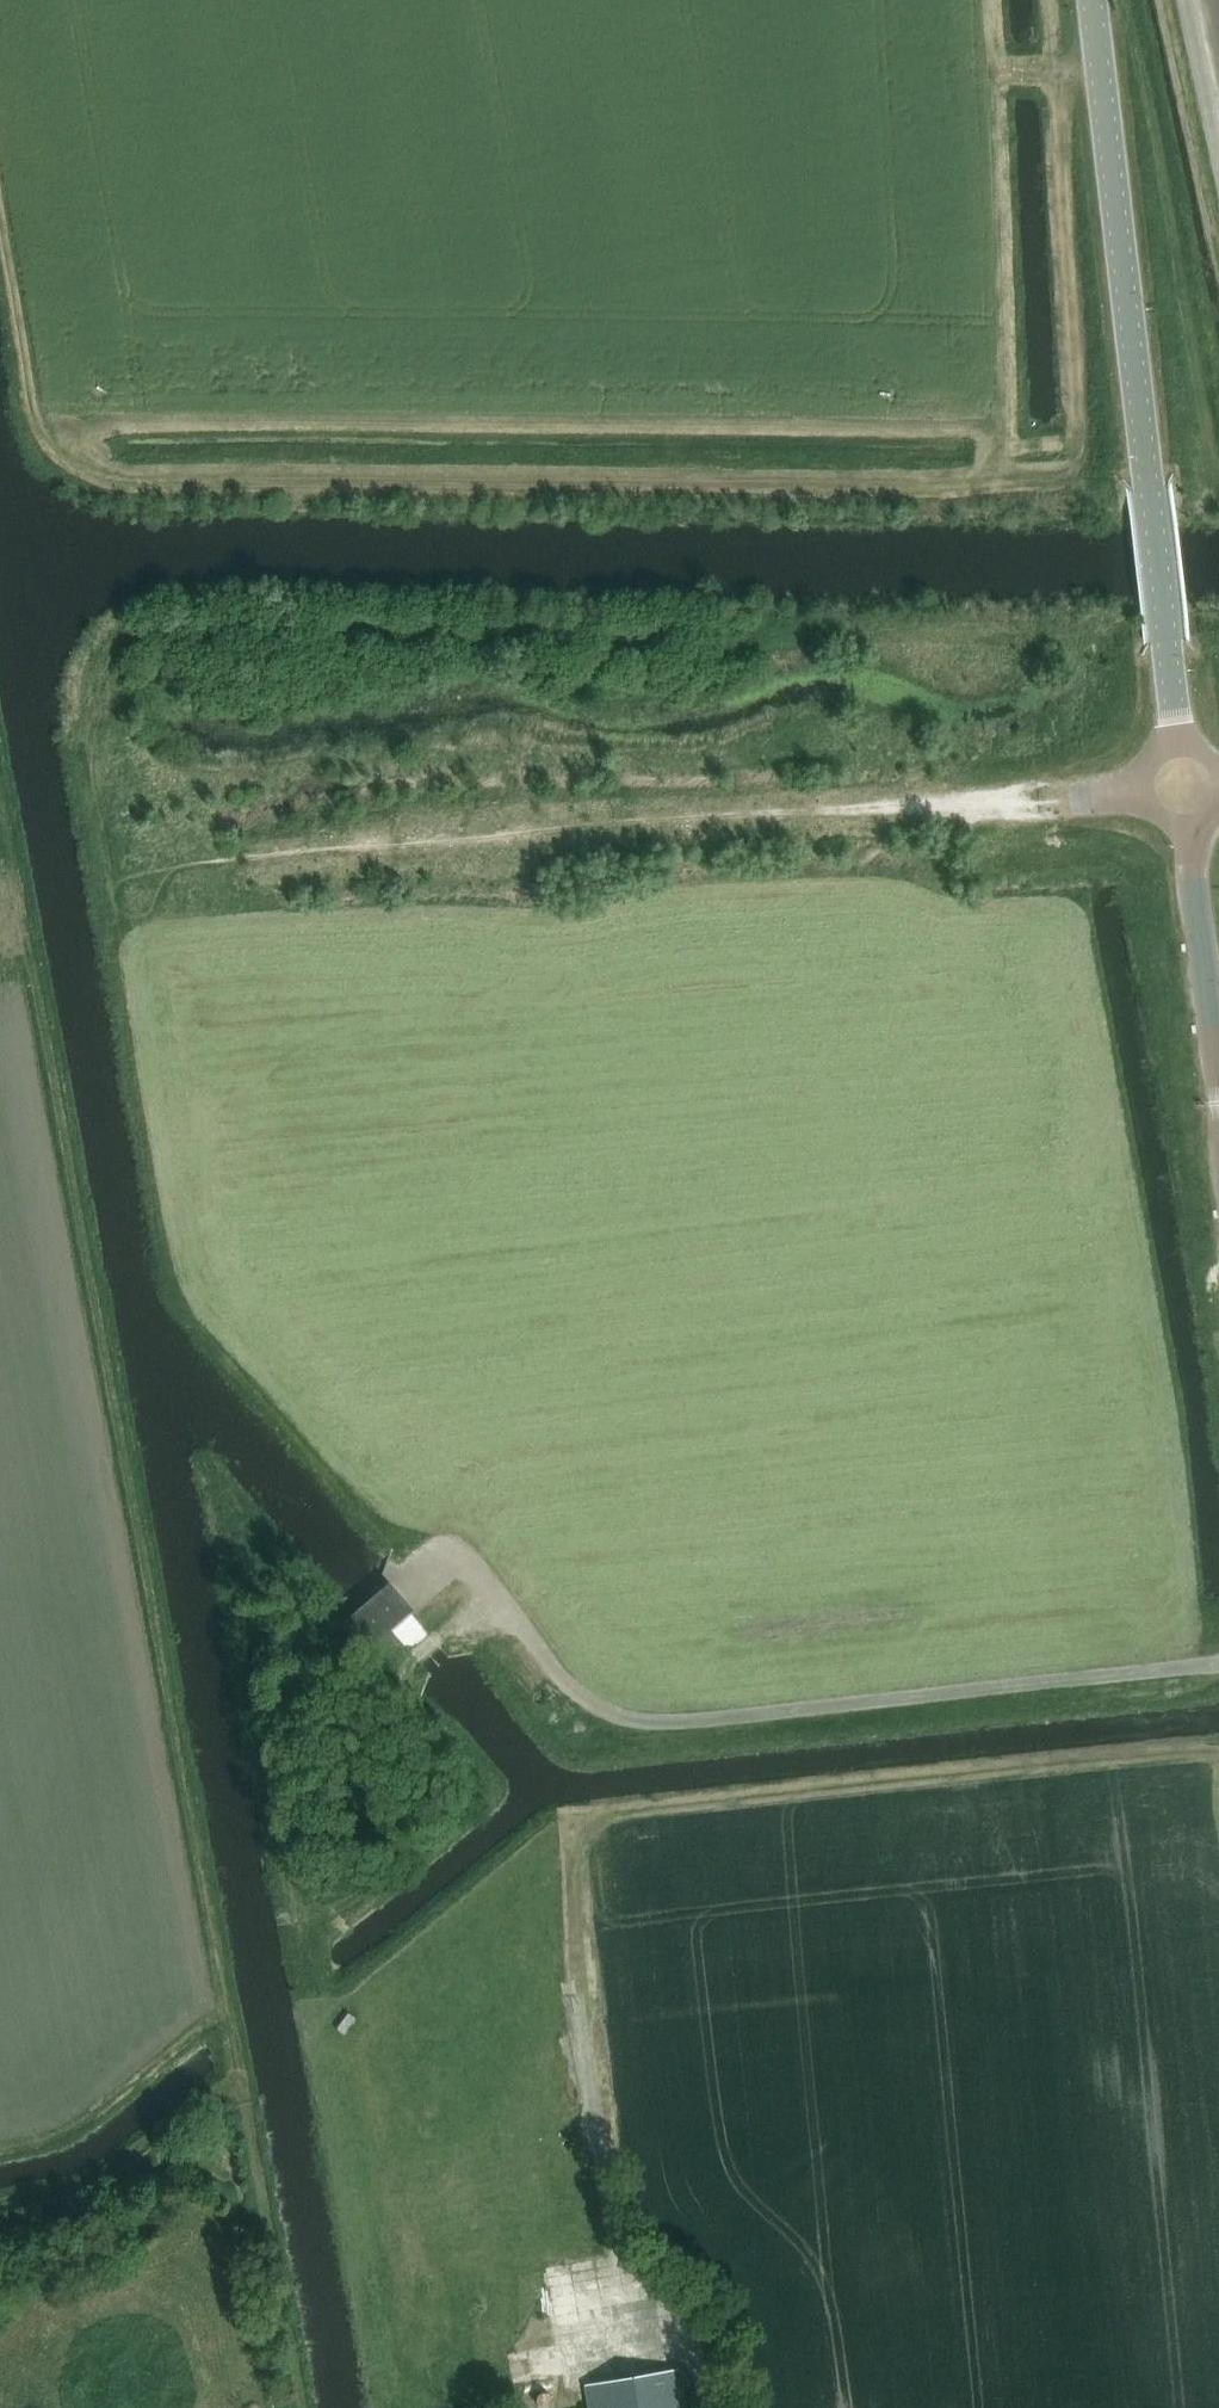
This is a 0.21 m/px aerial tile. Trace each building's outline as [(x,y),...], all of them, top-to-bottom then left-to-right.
[(347,1619),(371,1646),(413,1610),(389,1582),(347,1619)] [(586,2383),(590,2407),(686,2407),(679,2368),(586,2383)]
